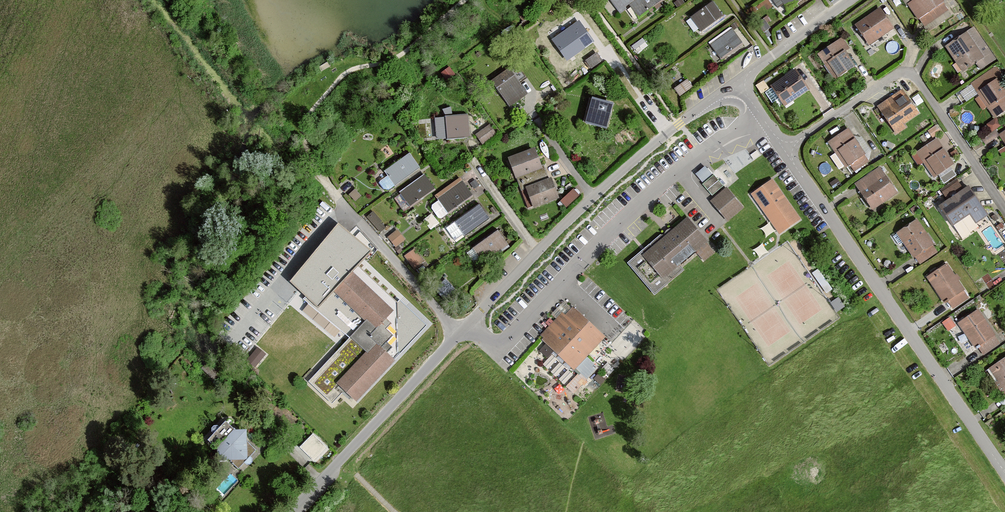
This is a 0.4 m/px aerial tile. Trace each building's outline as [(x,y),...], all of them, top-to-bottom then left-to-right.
[(619,11),(629,4),(635,0),(610,0),(619,11)] [(629,4),(638,17),(662,0),(635,0),(629,4)] [(783,9),(796,0),(777,0),(783,9)] [(922,24),(947,6),(943,0),(904,0),(922,24)] [(710,1),(688,16),(698,31),(720,16),(710,1)] [(880,7),(854,24),(868,44),(893,27),(880,7)] [(579,23),(555,40),(567,58),(592,41),(579,23)] [(731,27),(709,44),(720,59),(742,43),(731,27)] [(966,30),(942,45),(959,71),(982,56),(966,30)] [(840,37),(816,54),(832,78),(851,65),(843,52),(848,48),(840,37)] [(601,60),(595,51),(583,59),(589,68),(601,60)] [(969,83),(986,109),(990,106),(996,114),(1004,108),(1004,93),(995,78),(1000,74),(995,65),(969,83)] [(509,68),(491,80),(509,106),(526,94),(509,68)] [(793,68),(768,85),(783,107),(808,89),(793,68)] [(689,77),(676,85),(681,93),(694,85),(689,77)] [(900,89),(875,107),(893,132),(918,113),(900,89)] [(614,103),(592,97),(585,122),(607,128),(614,103)] [(466,115),(433,117),(435,140),(467,138),(466,115)] [(477,131),(484,141),(497,131),(490,122),(477,131)] [(845,129),(826,142),(843,167),(862,154),(845,129)] [(996,135),(1004,148),(1004,129),(996,135)] [(933,139),(914,152),(932,177),(951,164),(933,139)] [(542,168),(534,147),(507,157),(515,178),(542,168)] [(420,168),(409,153),(384,170),(395,185),(420,168)] [(877,167),(853,183),(870,210),(895,193),(877,167)] [(424,174),(399,192),(410,206),(434,188),(424,174)] [(712,174),(700,184),(710,196),(721,184),(712,174)] [(551,177),(525,186),(533,208),(558,199),(551,177)] [(472,194),(460,178),(435,196),(447,212),(472,194)] [(770,179),(748,194),(777,234),(798,219),(770,179)] [(355,207),(366,201),(358,186),(347,192),(355,207)] [(965,186),(936,206),(955,233),(984,212),(965,186)] [(724,188),(708,201),(725,221),(741,208),(724,188)] [(579,195),(574,189),(560,201),(566,207),(579,195)] [(490,218),(479,203),(453,222),(464,237),(490,218)] [(375,210),(368,214),(379,229),(386,225),(375,210)] [(424,217),(432,227),(441,220),(433,210),(424,217)] [(706,242),(684,216),(667,231),(644,250),(640,253),(661,279),(706,242)] [(914,220),(895,234),(916,264),(936,251),(914,220)] [(397,302),(358,264),(371,251),(338,224),(290,282),(307,296),(303,300),(349,337),(308,382),(329,403),(340,392),(351,402),(425,325),(400,300),(397,302)] [(509,246),(497,229),(473,247),(485,264),(509,246)] [(395,230),(386,237),(394,248),(404,241),(395,230)] [(424,261),(414,248),(403,257),(413,269),(424,261)] [(946,263),(924,277),(942,303),(946,300),(952,309),(968,298),(946,263)] [(819,266),(813,271),(828,290),(834,286),(819,266)] [(842,295),(832,298),(836,308),(845,305),(842,295)] [(569,304),(536,342),(550,354),(539,366),(575,397),(601,367),(589,356),(606,337),(569,304)] [(975,309),(954,323),(971,349),(975,346),(981,355),(998,344),(975,309)] [(257,365),(268,351),(258,343),(247,357),(257,365)] [(986,367),(1003,393),(1004,392),(1004,355),(986,367)] [(208,363),(203,369),(215,379),(220,373),(208,363)] [(225,421),(208,440),(218,449),(218,459),(228,458),(238,468),(256,450),(246,440),(245,430),(235,430),(225,421)] [(315,430),(300,443),(315,459),(330,446),(315,430)] [(814,477),(823,472),(818,462),(808,467),(814,477)]
